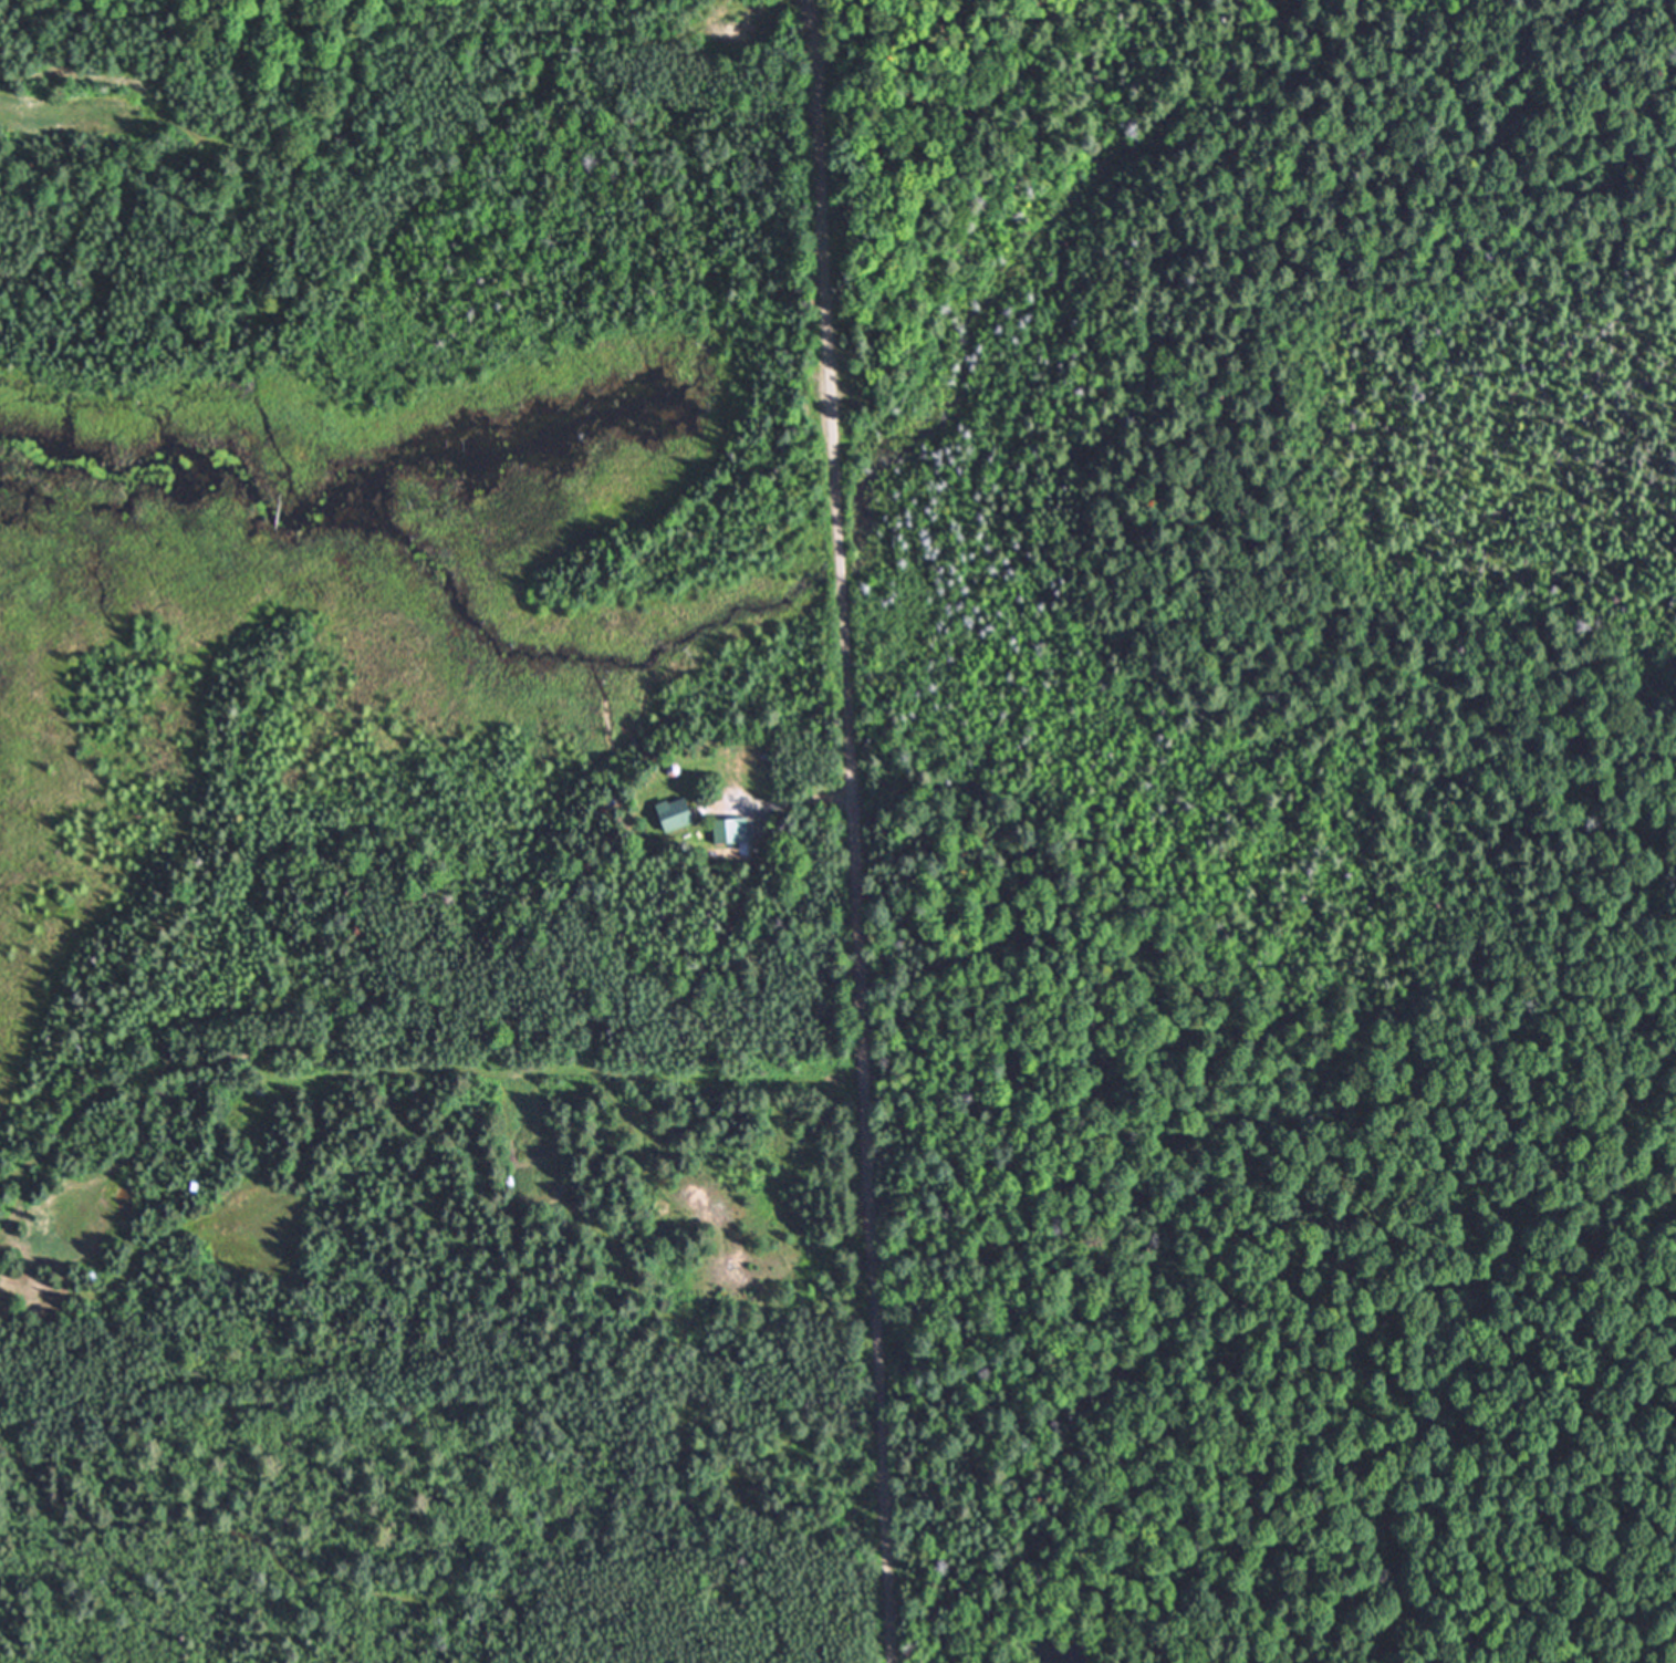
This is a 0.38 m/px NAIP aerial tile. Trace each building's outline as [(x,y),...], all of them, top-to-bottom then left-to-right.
[(692,794),(661,802),(667,830),(700,822),(692,794)] [(748,817),(716,818),(717,843),(749,842),(748,817)]
